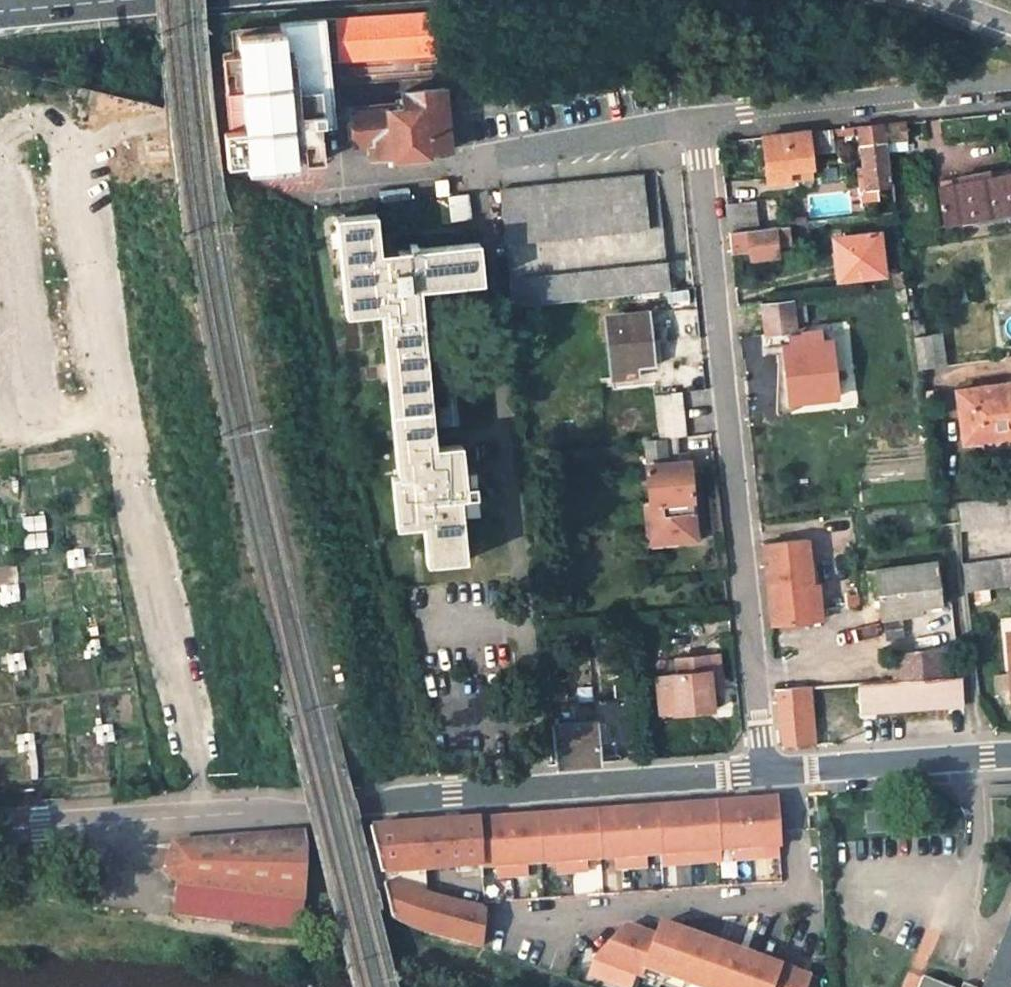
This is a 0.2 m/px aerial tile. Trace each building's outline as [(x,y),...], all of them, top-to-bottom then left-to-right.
[(340,18),(343,53),(398,48),(395,13),(340,18)] [(219,94),(222,127),(245,126),(246,131),(225,133),(228,166),(248,165),(249,173),(295,169),(291,130),(333,126),(325,21),(281,24),(282,31),(240,34),(244,92),(219,94)] [(373,159),(450,152),(448,135),(463,133),(460,95),(444,96),(443,90),(402,94),(402,109),(350,114),(352,144),(371,142),(373,159)] [(905,122),(882,125),(885,142),(907,139),(905,122)] [(885,142),(882,125),(858,127),(864,172),(856,173),(858,188),(886,185),(882,142),(885,142)] [(831,130),(806,133),(809,154),(833,151),(831,130)] [(769,185),(789,182),(788,171),(811,168),(809,154),(806,133),(804,133),(763,138),(769,185)] [(788,171),(789,182),(812,179),(811,168),(788,171)] [(941,186),(948,222),(962,219),(963,223),(1010,214),(1010,174),(993,177),(992,170),(957,175),(958,182),(941,186)] [(499,191),(504,242),(648,230),(643,178),(499,191)] [(467,194),(447,196),(450,222),(471,219),(467,194)] [(729,232),(755,229),(752,200),(726,202),(729,232)] [(426,526),(431,563),(469,560),(462,496),(468,495),(461,444),(436,446),(416,288),(476,281),(471,242),(378,250),(374,218),(337,221),(345,313),(383,309),(402,480),(396,480),(400,529),(426,526)] [(789,245),(787,225),(755,229),(729,232),(731,251),(749,249),(749,258),(777,254),(776,246),(789,245)] [(507,278),(666,264),(663,228),(648,230),(504,242),(507,278)] [(833,238),(837,279),(881,274),(876,234),(833,238)] [(510,306),(584,299),(669,292),(666,264),(507,278),(510,306)] [(903,287),(901,272),(892,273),(893,288),(903,287)] [(796,331),(793,299),(762,302),(765,334),(796,331)] [(606,317),(612,368),(652,364),(646,314),(606,317)] [(835,398),(831,343),(820,344),(819,330),(803,332),(804,336),(792,337),(792,347),(784,347),(790,403),(835,398)] [(917,370),(933,367),(928,335),(911,337),(917,370)] [(964,439),(1010,432),(1010,381),(956,389),(964,439)] [(682,396),(655,398),(659,440),(678,438),(687,437),(682,396)] [(680,455),(678,438),(659,440),(644,441),(650,505),(645,505),(648,534),(677,531),(678,538),(696,537),(689,471),(688,455),(680,455)] [(959,530),(1010,523),(1010,495),(955,502),(959,530)] [(45,547),(42,512),(19,514),(21,549),(45,547)] [(678,545),(678,538),(677,531),(648,534),(650,548),(678,545)] [(774,625),(813,620),(809,588),(814,588),(809,540),(766,544),(774,625)] [(1010,586),(1010,557),(962,564),(965,592),(1010,586)] [(877,571),(883,621),(918,616),(918,611),(940,608),(935,564),(877,571)] [(809,588),(813,620),(825,619),(822,587),(814,588),(809,588)] [(895,621),(878,627),(883,642),(900,636),(895,621)] [(890,656),(892,682),(950,679),(947,650),(890,656)] [(718,653),(707,654),(710,690),(722,688),(718,653)] [(712,708),(710,690),(707,654),(676,657),(678,672),(669,673),(673,713),(712,708)] [(660,714),(673,713),(669,673),(656,674),(660,714)] [(996,696),(1010,696),(1009,674),(993,675),(996,696)] [(950,679),(892,682),(859,684),(862,714),(963,707),(962,678),(960,678),(950,679)] [(783,747),(813,745),(804,688),(774,690),(783,747)] [(563,699),(562,689),(547,690),(548,700),(563,699)] [(596,722),(551,725),(555,765),(601,762),(596,722)] [(745,800),(750,858),(765,857),(764,847),(779,846),(776,798),(745,800)] [(745,800),(716,803),(719,850),(734,849),(734,860),(750,858),(745,800)] [(716,803),(686,805),(690,863),(705,862),(705,851),(719,850),(716,803)] [(686,805),(656,807),(659,855),(674,854),(674,864),(690,863),(686,805)] [(656,807),(626,809),(630,867),(645,866),(645,856),(659,855),(656,807)] [(626,809),(596,811),(599,859),(614,858),(614,868),(630,867),(626,809)] [(596,811),(566,813),(570,871),(586,870),(585,860),(599,859),(596,811)] [(566,813),(536,816),(539,863),(554,862),(555,873),(570,871),(566,813)] [(884,813),(866,814),(867,833),(885,832),(884,813)] [(536,816),(506,818),(510,876),(526,875),(525,864),(539,863),(536,816)] [(506,818),(476,820),(479,868),(494,867),(495,877),(510,876),(506,818)] [(476,820),(463,821),(368,828),(395,922),(417,936),(468,948),(478,951),(481,913),(428,895),(425,870),(479,868),(476,820)] [(305,833),(172,843),(163,870),(177,884),(173,914),(258,924),(299,928),(305,833)] [(653,934),(642,967),(663,973),(677,928),(656,921),(653,934)] [(983,986),(1010,986),(1010,922),(983,986)] [(640,975),(642,967),(653,934),(625,925),(591,960),(640,975)] [(677,928),(663,973),(682,979),(696,934),(677,928)] [(696,934),(682,979),(702,985),(716,940),(696,934)] [(702,985),(708,986),(723,986),(736,946),(716,940),(702,985)] [(723,986),(744,986),(755,953),(736,946),(723,986)] [(744,986),(768,986),(776,959),(755,953),(744,986)] [(768,986),(810,986),(810,970),(776,959),(768,986)] [(642,967),(640,975),(660,981),(663,973),(642,967)] [(660,981),(679,986),(682,979),(663,973),(660,981)] [(924,973),(918,986),(954,986),(924,973)] [(679,986),(702,986),(702,985),(682,979),(679,986)]
